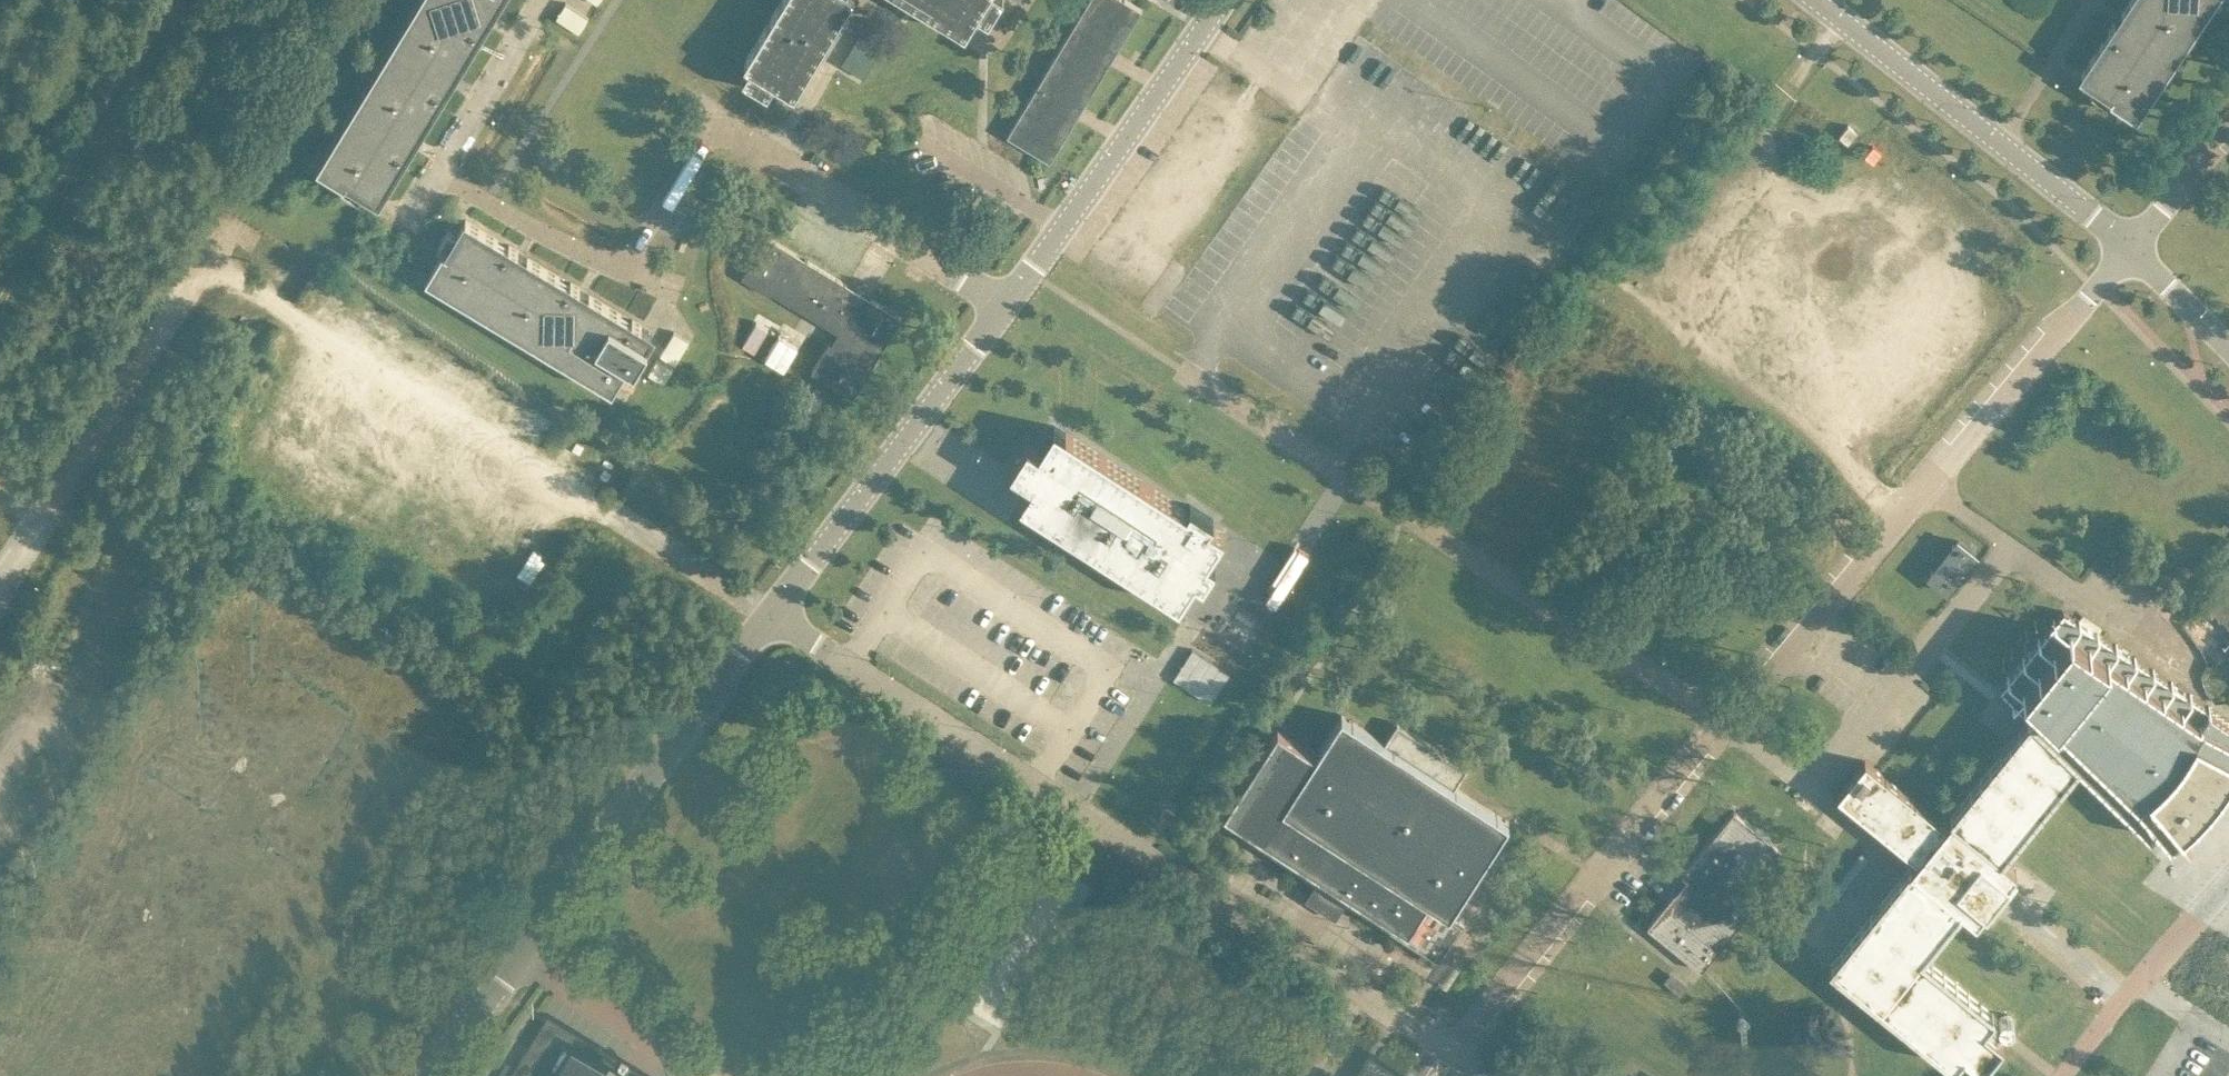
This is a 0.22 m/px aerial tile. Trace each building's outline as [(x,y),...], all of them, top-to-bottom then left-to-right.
[(344,183),(347,178),(379,197),(399,165),(393,162),(394,160),(399,152),(406,155),(412,146),(411,146),(436,103),(431,100),(437,90),(443,94),(449,85),(448,84),(473,42),(468,38),(474,28),(481,32),(486,23),(485,22),(499,0),(418,0),(317,166),(344,183)] [(750,64),(743,76),(768,91),(775,79),(795,91),(850,0),(782,0),(745,61),(750,64)] [(966,32),(978,12),(989,19),(1000,0),(913,0),(966,32)] [(1032,150),(1050,161),(1076,118),(1073,116),(1080,104),(1083,106),(1109,63),(1106,61),(1113,49),(1116,51),(1142,8),(1128,0),(1089,0),(1007,135),(1032,150)] [(2110,97),(2136,115),(2213,0),(2130,0),(2115,22),(2114,21),(2108,30),(2114,34),(2108,44),(2103,40),(2082,72),(2112,92),(2109,97),(2110,97)] [(556,18),(579,32),(589,17),(566,2),(556,18)] [(842,64),(864,77),(892,31),(870,18),(842,64)] [(1839,135),(1848,142),(1857,131),(1848,124),(1839,135)] [(1882,172),(1900,151),(1879,134),(1862,155),(1882,172)] [(506,251),(496,245),(499,239),(466,220),(447,251),(443,248),(426,276),(613,389),(628,363),(635,367),(648,344),(646,343),(652,332),(642,326),(642,324),(633,319),(629,325),(619,319),(622,314),(580,288),(581,287),(571,281),(567,288),(559,283),(557,282),(560,277),(518,251),(519,250),(510,244),(506,251)] [(812,371),(853,396),(871,366),(870,366),(875,357),(877,358),(902,316),(872,298),(870,301),(845,286),(847,283),(806,258),(805,259),(796,254),(797,253),(767,235),(742,276),(772,294),(774,291),(841,331),(834,344),(830,341),(812,371)] [(660,354),(676,364),(690,340),(675,331),(660,354)] [(649,373),(665,383),(674,367),(658,357),(649,373)] [(1028,441),(1010,468),(1032,482),(1021,500),(1181,603),(1197,578),(1205,583),(1217,564),(1209,559),(1225,533),(1211,524),(1215,518),(1192,503),(1188,509),(1055,424),(1039,449),(1028,441)] [(1948,591),(1977,555),(1958,539),(1928,576),(1948,591)] [(2221,563),(2228,570),(2228,553),(2221,563)] [(2064,610),(2001,688),(2030,718),(1945,824),(1865,760),(1837,794),(1917,859),(1832,964),(1955,1064),(1964,1052),(1983,1067),(2004,1041),(1995,1034),(2001,1027),(2004,1029),(2007,1029),(2010,1029),(2013,1026),(2014,1024),(2014,1021),(2013,1017),(2011,1015),(2007,1014),(2004,1014),(2002,1015),(1999,1018),(1921,955),(1960,907),(1976,919),(1983,911),(2016,870),(2000,856),(2077,762),(2150,833),(2159,826),(2170,840),(2181,830),(2188,839),(2190,837),(2183,829),(2175,820),(2188,808),(2197,799),(2205,789),(2213,778),(2220,768),(2228,753),(2228,720),(2064,610)] [(1195,647),(1175,676),(1212,701),(1232,671),(1195,647)] [(1248,838),(1320,885),(1313,897),(1334,911),(1342,899),(1439,961),(1465,922),(1451,912),(1509,821),(1455,787),(1468,767),(1398,722),(1385,741),(1342,714),(1316,754),(1277,729),(1224,813),(1252,831),(1248,838)] [(1160,816),(1169,822),(1175,813),(1166,807),(1160,816)] [(1648,925),(1663,937),(1702,969),(1760,899),(1746,887),(1754,878),(1755,879),(1781,848),(1734,810),(1682,874),(1690,880),(1679,893),(1676,891),(1648,925)] [(1439,982),(1448,988),(1463,965),(1454,959),(1439,982)] [(1664,980),(1681,994),(1689,984),(1672,970),(1664,980)] [(548,1025),(516,1075),(631,1075),(548,1025)]
